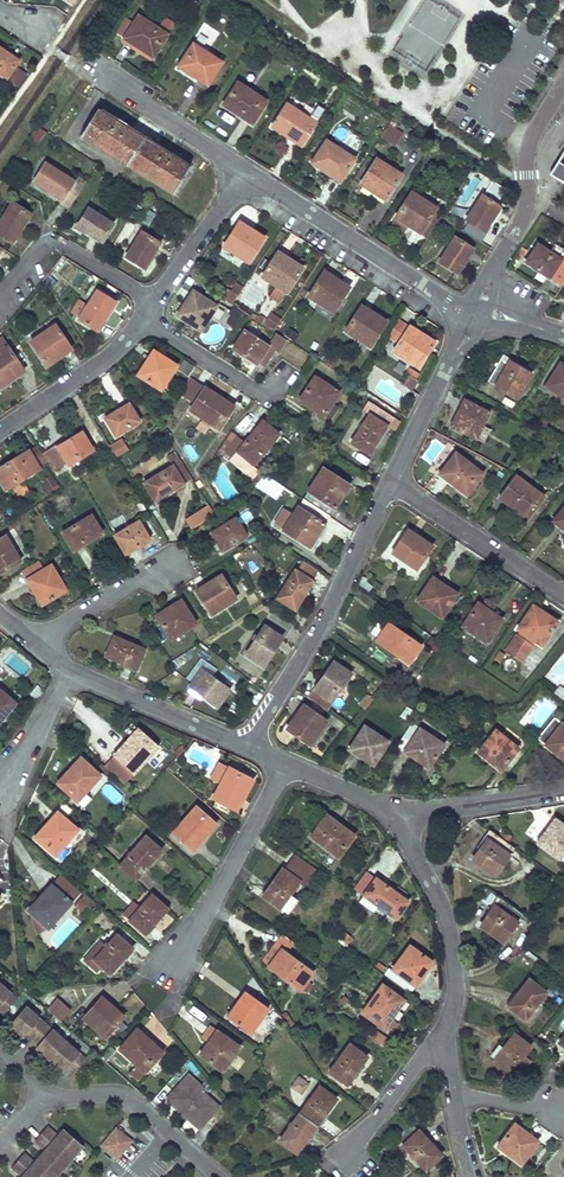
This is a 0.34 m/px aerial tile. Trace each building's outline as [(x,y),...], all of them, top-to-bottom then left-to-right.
[(166,34),(138,15),(123,37),(152,56),(166,34)] [(222,62),(193,43),(184,57),(213,76),(222,62)] [(0,47),(0,73),(7,78),(13,68),(19,60),(0,47)] [(213,76),(184,57),(179,66),(207,85),(213,76)] [(23,75),(13,68),(7,78),(17,84),(23,75)] [(266,101),(237,81),(228,95),(257,114),(266,101)] [(257,114),(228,95),(222,104),(252,123),(257,114)] [(307,117),(287,104),(272,126),(301,145),(324,109),(316,104),(307,117)] [(117,122),(98,110),(81,136),(128,165),(146,137),(119,119),(117,122)] [(387,124),(380,136),(394,145),(402,133),(387,124)] [(173,153),(146,137),(128,165),(173,195),(190,169),(171,156),(173,153)] [(354,159),(326,140),(317,154),(335,166),(330,174),(340,181),(354,159)] [(335,166),(317,154),(312,163),(330,174),(335,166)] [(401,175),(376,160),(360,184),(385,200),(401,175)] [(74,181),(45,162),(33,181),(62,200),(74,181)] [(555,178),(563,183),(563,164),(555,178)] [(492,181),(485,192),(499,200),(505,190),(492,181)] [(436,207),(411,192),(395,216),(409,225),(427,237),(440,217),(433,213),(436,207)] [(485,192),(483,195),(497,204),(499,200),(485,192)] [(468,221),(463,230),(481,242),(490,227),(488,226),(500,206),(497,204),(483,195),(482,195),(466,220),(468,221)] [(14,201),(0,223),(0,233),(13,241),(32,212),(14,201)] [(112,224),(88,208),(78,225),(102,241),(112,224)] [(409,225),(395,216),(390,224),(404,232),(409,225)] [(264,237),(239,221),(223,245),(248,261),(264,237)] [(160,242),(142,231),(126,255),(145,267),(160,242)] [(472,249),(454,237),(439,261),(456,273),(472,249)] [(551,253),(557,245),(553,242),(547,250),(551,253)] [(557,245),(551,253),(547,250),(538,244),(526,261),(550,276),(554,271),(557,266),(563,271),(563,250),(557,245)] [(284,255),(278,251),(272,260),(278,263),(284,255)] [(302,267),(284,255),(278,263),(272,260),(262,276),(276,285),(268,296),(279,303),(302,267)] [(557,266),(554,271),(563,278),(563,271),(557,266)] [(331,275),(324,270),(319,278),(326,283),(331,275)] [(349,286),(331,275),(326,283),(319,278),(308,295),(333,311),(349,286)] [(237,295),(228,289),(222,297),(231,304),(237,295)] [(115,301),(96,290),(80,319),(98,330),(115,301)] [(176,315),(200,330),(216,306),(192,291),(176,315)] [(239,315),(224,305),(214,320),(229,331),(239,315)] [(385,321),(361,305),(356,313),(380,329),(385,321)] [(280,318),(271,312),(265,322),(274,327),(280,318)] [(380,329),(356,313),(345,330),(369,346),(380,329)] [(71,348),(55,324),(30,341),(47,365),(71,348)] [(417,331),(410,325),(404,334),(412,339),(417,331)] [(289,329),(285,335),(291,340),(296,333),(289,329)] [(277,352),(285,339),(275,332),(267,345),(244,330),(233,347),(256,362),(258,360),(263,365),(274,350),(277,352)] [(433,341),(417,331),(412,339),(404,334),(393,350),(417,366),(433,341)] [(3,338),(0,340),(0,387),(24,370),(3,338)] [(322,345),(314,339),(308,348),(317,353),(322,345)] [(161,354),(153,349),(136,374),(145,380),(161,354)] [(511,358),(503,353),(487,380),(517,398),(529,376),(515,368),(516,365),(509,361),(511,358)] [(177,365),(161,354),(145,380),(161,391),(177,365)] [(189,371),(192,364),(183,360),(180,366),(189,371)] [(559,362),(554,369),(563,376),(563,365),(559,362)] [(530,373),(516,365),(515,368),(529,376),(530,373)] [(554,369),(544,385),(563,398),(563,376),(554,369)] [(417,379),(409,373),(402,383),(411,389),(417,379)] [(338,391),(314,375),(299,399),(323,414),(338,391)] [(195,380),(189,376),(180,393),(184,397),(195,380)] [(204,385),(195,380),(184,397),(193,402),(204,385)] [(225,399),(204,385),(193,402),(189,409),(219,427),(228,413),(219,408),(225,399)] [(234,405),(225,399),(219,408),(228,413),(234,405)] [(473,404),(464,399),(450,426),(459,431),(473,404)] [(141,421),(129,402),(104,417),(116,436),(141,421)] [(488,412),(473,404),(459,431),(474,439),(488,412)] [(386,425),(369,414),(350,441),(368,453),(386,425)] [(540,415),(536,422),(543,427),(547,420),(540,415)] [(217,450),(244,473),(278,434),(263,420),(244,442),(230,431),(217,450)] [(42,451),(55,471),(68,462),(69,465),(93,450),(82,431),(58,446),(56,443),(42,451)] [(115,457),(128,449),(122,439),(109,447),(115,457)] [(47,463),(36,444),(30,448),(40,467),(47,463)] [(30,448),(0,466),(0,478),(6,488),(40,467),(30,448)] [(482,473),(455,452),(445,465),(439,473),(442,475),(448,468),(454,472),(448,480),(465,494),(482,473)] [(192,478),(178,456),(170,461),(173,465),(143,483),(155,501),(192,478)] [(349,484),(323,467),(302,498),(328,516),(349,484)] [(454,472),(448,468),(442,475),(448,480),(454,472)] [(272,481),(265,476),(258,485),(266,490),(272,481)] [(543,496),(515,476),(505,489),(532,510),(543,496)] [(58,486),(52,477),(42,483),(48,493),(58,486)] [(20,495),(28,489),(23,481),(15,486),(20,495)] [(532,510),(505,489),(499,497),(527,517),(532,510)] [(328,516),(302,498),(292,513),(283,506),(272,522),(308,546),(328,516)] [(208,504),(185,518),(192,528),(214,514),(208,504)] [(553,520),(563,529),(563,506),(553,520)] [(102,532),(92,514),(62,531),(73,550),(102,532)] [(246,536),(235,517),(211,532),(222,550),(246,536)] [(150,538),(139,520),(114,534),(125,553),(150,538)] [(431,545),(407,529),(402,536),(426,553),(431,545)] [(6,535),(0,538),(0,561),(5,569),(21,560),(6,535)] [(426,553),(402,536),(392,552),(415,568),(426,553)] [(37,561),(23,569),(43,603),(66,589),(51,565),(43,570),(37,561)] [(313,580),(296,568),(277,597),(294,609),(313,580)] [(236,598),(221,574),(196,589),(211,614),(236,598)] [(446,586),(432,577),(417,600),(440,616),(450,601),(439,594),(446,586)] [(456,593),(446,586),(439,594),(450,601),(456,593)] [(187,607),(181,598),(156,614),(161,623),(187,607)] [(501,619),(477,602),(471,611),(495,628),(501,619)] [(557,622),(532,605),(516,629),(541,645),(557,622)] [(196,623),(187,607),(161,623),(171,639),(196,623)] [(495,628),(471,611),(461,625),(486,642),(495,628)] [(386,625),(379,620),(370,632),(377,637),(386,625)] [(421,645),(388,622),(386,625),(377,637),(376,639),(408,662),(421,645)] [(281,635),(264,624),(246,653),(263,665),(281,635)] [(516,634),(505,652),(520,662),(532,645),(516,634)] [(144,647),(114,635),(106,655),(136,668),(144,647)] [(206,661),(211,655),(201,648),(196,654),(206,661)] [(563,690),(563,689),(563,688),(563,650),(547,680),(563,690)] [(496,651),(492,658),(498,662),(502,655),(496,651)] [(350,673),(333,660),(307,696),(325,708),(350,673)] [(230,689),(202,669),(190,685),(218,705),(230,689)] [(8,696),(0,706),(0,721),(15,703),(8,696)] [(327,721),(302,704),(300,707),(309,713),(295,734),(310,744),(327,721)] [(309,713),(300,707),(286,727),(295,734),(309,713)] [(553,716),(536,737),(563,760),(563,725),(553,716)] [(443,743),(411,722),(396,745),(428,767),(443,743)] [(388,741),(363,725),(354,739),(378,755),(388,741)] [(104,766),(123,784),(134,772),(122,760),(146,734),(139,728),(115,754),(104,766)] [(517,748),(495,729),(483,743),(506,762),(517,748)] [(158,745),(146,734),(122,760),(134,772),(158,745)] [(378,755),(354,739),(349,747),(373,764),(378,755)] [(506,762),(483,743),(477,751),(500,769),(506,762)] [(89,763),(82,756),(58,781),(65,788),(89,763)] [(214,773),(223,778),(229,767),(220,762),(214,773)] [(101,775),(89,763),(65,788),(78,799),(101,775)] [(253,779),(230,766),(229,767),(223,778),(213,797),(237,810),(253,779)] [(108,782),(100,790),(115,805),(123,797),(108,782)] [(67,814),(72,809),(64,801),(59,806),(67,814)] [(216,824),(196,805),(172,831),(193,850),(216,824)] [(65,817),(58,810),(50,819),(58,825),(65,817)] [(353,834),(327,814),(320,822),(347,842),(353,834)] [(78,829),(65,817),(58,825),(50,819),(34,836),(55,854),(78,829)] [(563,824),(555,817),(548,827),(557,833),(545,848),(559,858),(563,852),(563,825),(563,824)] [(347,842),(320,822),(311,835),(337,856),(347,842)] [(557,833),(548,827),(537,842),(545,848),(557,833)] [(515,847),(489,828),(483,837),(486,839),(481,845),(483,847),(474,860),(494,875),(515,847)] [(511,835),(504,830),(500,834),(507,840),(511,835)] [(162,849),(146,835),(119,865),(135,879),(162,849)] [(483,847),(481,845),(472,858),(474,860),(483,847)] [(314,870),(294,855),(284,869),(283,868),(263,894),(286,912),(296,899),(289,893),(299,880),(304,883),(314,870)] [(81,891),(62,873),(52,883),(72,901),(81,891)] [(408,902),(376,877),(364,895),(359,901),(372,911),(377,904),(395,918),(408,902)] [(72,901),(52,883),(29,908),(49,926),(72,901)] [(97,902),(86,892),(75,903),(87,913),(97,902)] [(144,934),(168,908),(152,894),(141,907),(134,901),(123,913),(144,934)] [(521,914),(497,896),(491,904),(493,906),(489,912),(492,914),(482,928),(502,941),(521,914)] [(49,926),(29,908),(37,930),(49,926)] [(492,914),(489,912),(480,926),(482,928),(492,914)] [(133,948),(117,934),(106,946),(100,941),(83,960),(96,971),(102,965),(110,972),(133,948)] [(432,961),(410,944),(392,968),(414,985),(432,961)] [(313,972),(280,948),(268,964),(301,988),(313,972)] [(545,992),(528,978),(507,1005),(524,1019),(545,992)] [(0,981),(0,1006),(6,1012),(19,998),(0,981)] [(396,993),(383,983),(362,1011),(375,1021),(396,993)] [(268,1007),(245,991),(228,1014),(250,1031),(268,1007)] [(403,999),(396,993),(375,1021),(383,1027),(403,999)] [(124,1015),(103,996),(83,1017),(105,1037),(124,1015)] [(47,1008),(61,1020),(71,1009),(57,997),(47,1008)] [(192,1004),(187,1009),(201,1020),(205,1015),(192,1004)] [(87,1059),(28,1006),(12,1024),(26,1036),(30,1032),(41,1042),(37,1046),(65,1071),(69,1067),(75,1073),(87,1059)] [(240,1046),(210,1024),(201,1037),(208,1042),(216,1047),(207,1059),(223,1070),(240,1046)] [(164,1051),(137,1027),(119,1048),(145,1072),(164,1051)] [(381,1046),(387,1037),(376,1031),(371,1039),(381,1046)] [(513,1032),(492,1058),(509,1072),(516,1063),(522,1067),(529,1059),(522,1054),(529,1045),(513,1032)] [(207,1059),(216,1047),(208,1042),(200,1053),(207,1059)] [(366,1055),(350,1043),(330,1069),(346,1082),(366,1055)] [(116,1049),(110,1045),(100,1055),(106,1060),(116,1049)] [(204,1086),(188,1072),(166,1097),(200,1127),(220,1104),(202,1089),(204,1086)] [(295,1075),(290,1089),(304,1094),(309,1080),(295,1075)] [(336,1097),(319,1085),(300,1112),(316,1123),(336,1097)] [(316,1123),(300,1112),(280,1139),(296,1151),(316,1123)] [(537,1140),(514,1122),(497,1145),(520,1162),(537,1140)] [(99,1145),(116,1160),(133,1140),(115,1125),(99,1145)] [(84,1145),(66,1128),(60,1135),(49,1126),(38,1139),(49,1148),(36,1162),(26,1153),(15,1165),(25,1175),(23,1176),(56,1176),(84,1145)] [(441,1153),(418,1129),(402,1143),(425,1169),(441,1153)]
